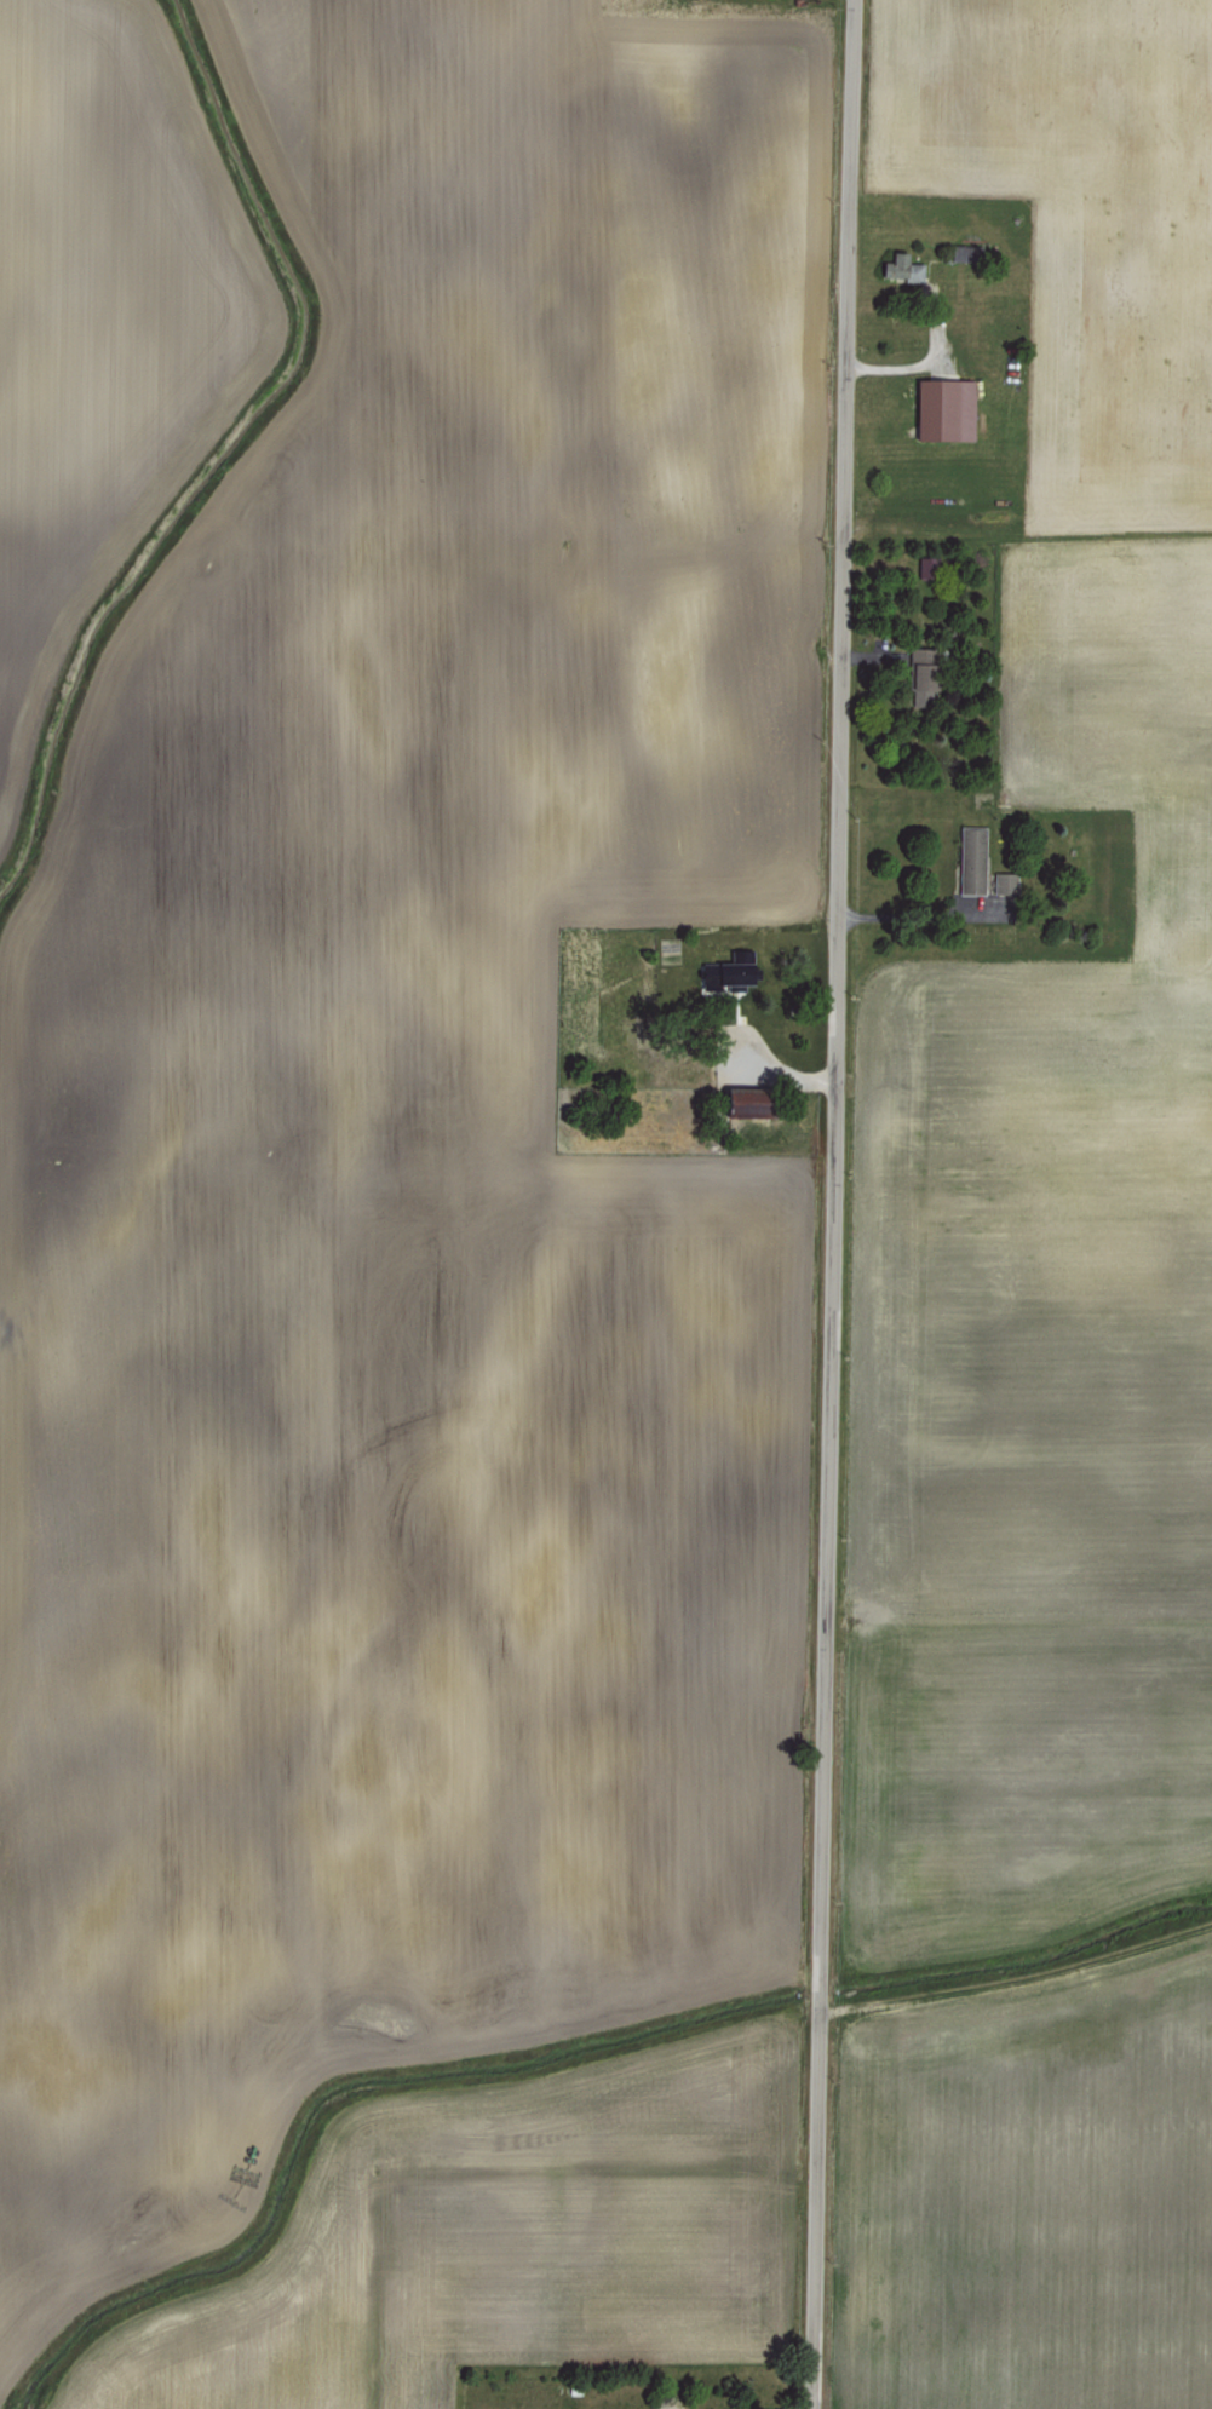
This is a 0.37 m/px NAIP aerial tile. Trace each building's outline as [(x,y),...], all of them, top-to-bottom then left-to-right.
[(891,263),(903,264),(905,252),(892,250),(891,263)] [(971,438),(973,378),(915,377),(913,437),(971,438)] [(910,703),(932,703),(934,662),(912,661),(910,703)] [(958,827),(958,892),(984,891),(983,827),(958,827)] [(993,893),(1015,892),(1014,871),(992,871),(993,893)] [(752,949),(728,948),(728,961),(699,961),(699,984),(751,986),(752,949)] [(722,1114),(767,1116),(769,1087),(764,1087),(763,1102),(723,1100),(722,1114)]
